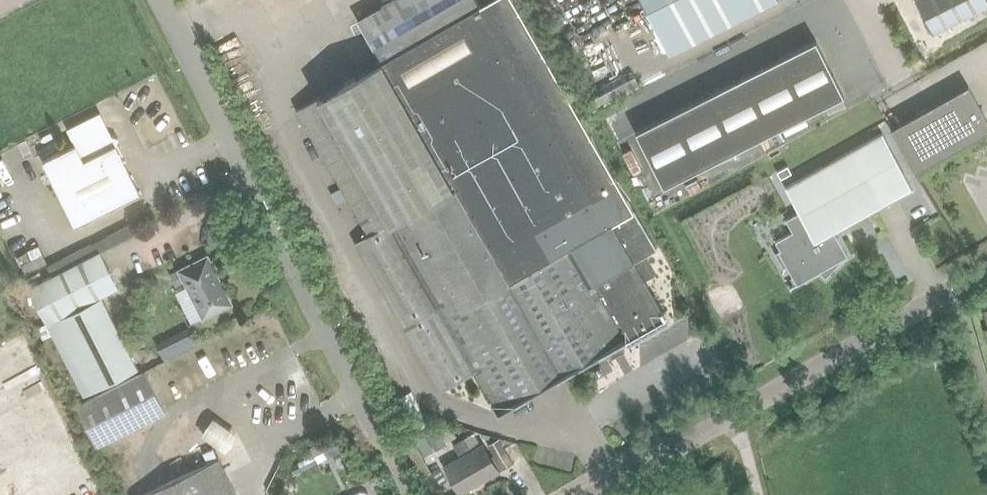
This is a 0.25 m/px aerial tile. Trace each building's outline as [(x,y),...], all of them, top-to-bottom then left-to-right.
[(402,327),(439,392),(474,371),(498,413),(665,317),(644,281),(655,275),(644,256),(656,249),(512,0),(488,0),(478,6),(475,0),(393,0),(357,21),(380,62),(296,110),(368,236),(355,244),(402,327)] [(669,54),(778,0),(642,0),(669,54)] [(933,34),(986,7),(986,0),(915,0),(933,34)] [(815,40),(707,95),(636,131),(664,187),(734,150),(843,95),(815,40)] [(589,93),(595,107),(602,104),(606,114),(627,105),(620,90),(639,83),(635,74),(589,93)] [(891,133),(917,177),(986,135),(986,121),(968,88),(891,133)] [(41,162),(75,228),(141,195),(116,145),(115,146),(99,114),(67,130),(74,145),(41,162)] [(780,250),(774,253),(783,268),(786,266),(793,279),(802,281),(819,272),(825,278),(844,258),(847,256),(834,233),(912,189),(882,134),(785,188),(799,212),(785,220),(792,232),(775,241),(780,250)] [(752,198),(771,189),(761,170),(743,180),(752,198)] [(27,288),(46,323),(83,396),(138,368),(101,296),(118,288),(99,252),(50,276),(27,288)] [(179,272),(204,320),(232,306),(207,258),(179,272)] [(175,334),(156,344),(164,361),(184,351),(175,334)] [(145,373),(76,408),(96,448),(165,413),(145,373)] [(411,391),(391,401),(407,434),(427,424),(411,391)] [(212,415),(199,431),(223,450),(236,433),(212,415)] [(435,426),(425,431),(435,448),(444,443),(435,426)] [(482,444),(480,445),(474,433),(463,438),(453,444),(460,457),(445,465),(460,492),(497,471),(482,444)] [(337,434),(328,439),(335,454),(345,449),(337,434)] [(425,434),(404,446),(404,447),(413,462),(422,456),(434,450),(425,434)] [(487,445),(502,470),(513,463),(499,438),(487,445)] [(213,448),(203,453),(208,463),(218,458),(213,448)] [(294,456),(286,460),(294,475),(302,471),(294,456)] [(413,462),(412,462),(422,478),(431,472),(422,456),(413,462)] [(218,458),(208,463),(142,494),(236,494),(218,458)]
